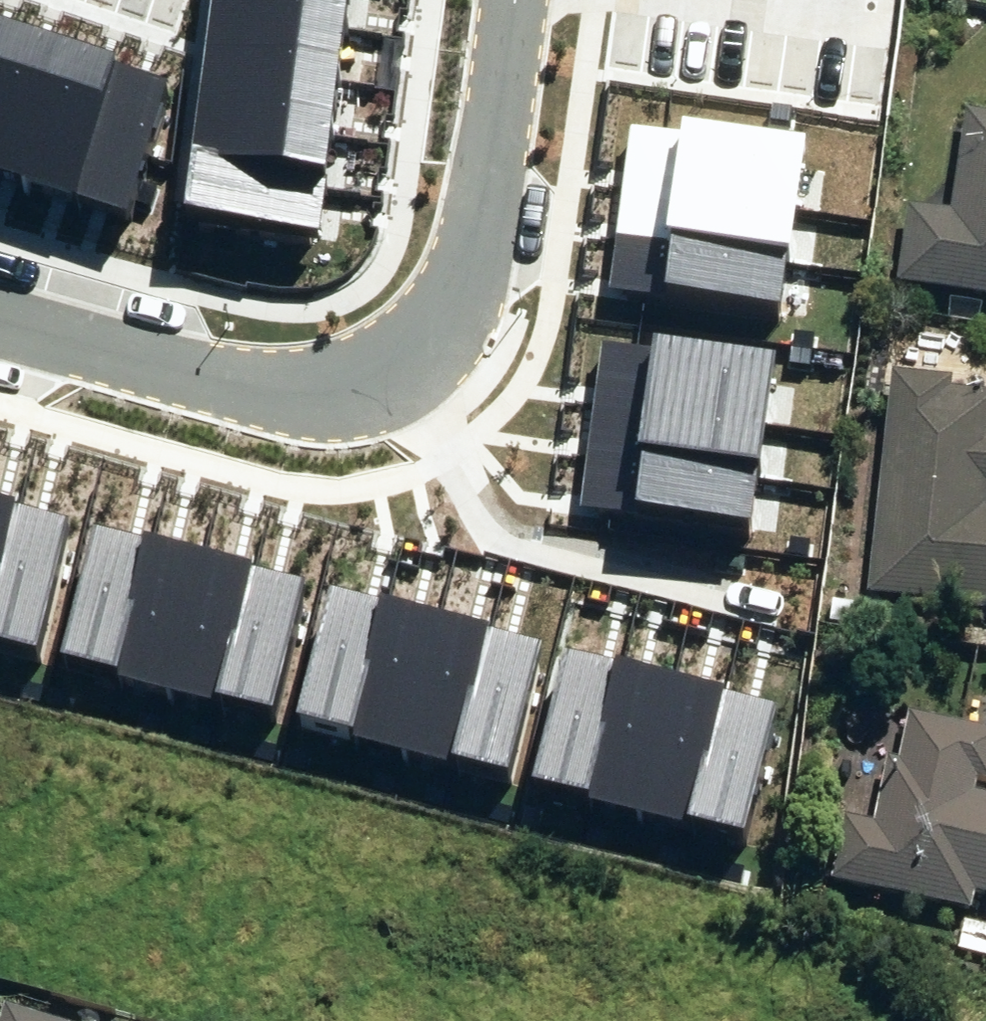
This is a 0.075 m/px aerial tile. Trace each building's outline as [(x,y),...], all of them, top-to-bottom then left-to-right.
[(212,11),(342,27),(346,0),(213,0),(212,11)] [(212,11),(205,65),(336,80),(342,27),(212,11)] [(16,21),(0,15),(0,70),(16,21)] [(20,175),(65,37),(16,21),(0,70),(0,168),(20,175)] [(20,175),(72,192),(115,61),(117,54),(65,37),(20,175)] [(115,61),(72,192),(127,210),(170,79),(115,61)] [(205,65),(199,117),(330,133),(336,80),(205,65)] [(796,191),(804,135),(636,110),(628,166),(796,191)] [(199,117),(193,168),(324,184),(330,133),(199,117)] [(985,302),(985,124),(960,119),(944,217),(902,210),(889,287),(985,302)] [(796,191),(628,166),(620,220),(788,245),(796,191)] [(193,168),(187,220),(317,235),(324,184),(193,168)] [(779,307),(788,245),(620,220),(611,282),(779,307)] [(761,420),(769,363),(601,338),(593,395),(761,420)] [(985,611),(985,510),(978,509),(980,493),(985,493),(985,399),(941,394),(942,383),(884,377),(860,597),(985,611)] [(761,420),(593,395),(585,449),(586,449),(753,474),(761,420)] [(744,535),(753,474),(586,449),(576,511),(744,535)] [(0,497),(0,563),(17,502),(0,497)] [(17,502),(0,563),(0,631),(33,640),(66,515),(17,502)] [(95,524),(62,647),(118,662),(152,539),(95,524)] [(205,553),(152,539),(118,662),(116,670),(169,684),(205,553)] [(253,566),(205,553),(169,684),(218,698),(219,691),(253,566)] [(303,580),(253,566),(219,691),(269,704),(303,580)] [(327,585),(294,709),(350,724),(384,601),(327,585)] [(437,615),(384,601),(350,724),(348,732),(401,746),(437,615)] [(485,628),(437,615),(401,746),(450,759),(451,753),(485,628)] [(535,641),(485,628),(451,753),(501,766),(535,641)] [(566,648),(532,771),(589,786),(622,663),(566,648)] [(675,677),(622,663),(589,786),(586,794),(639,808),(675,677)] [(724,690),(675,677),(639,808),(688,822),(690,815),(724,690)] [(774,704),(724,690),(690,815),(740,828),(774,704)] [(966,914),(970,895),(985,898),(985,801),(968,797),(971,783),(982,784),(985,765),(985,737),(903,718),(893,766),(882,765),(868,828),(841,822),(828,882),(966,914)] [(985,956),(985,928),(958,923),(953,949),(985,956)] [(0,1013),(0,1020),(27,1020),(0,1013)]
